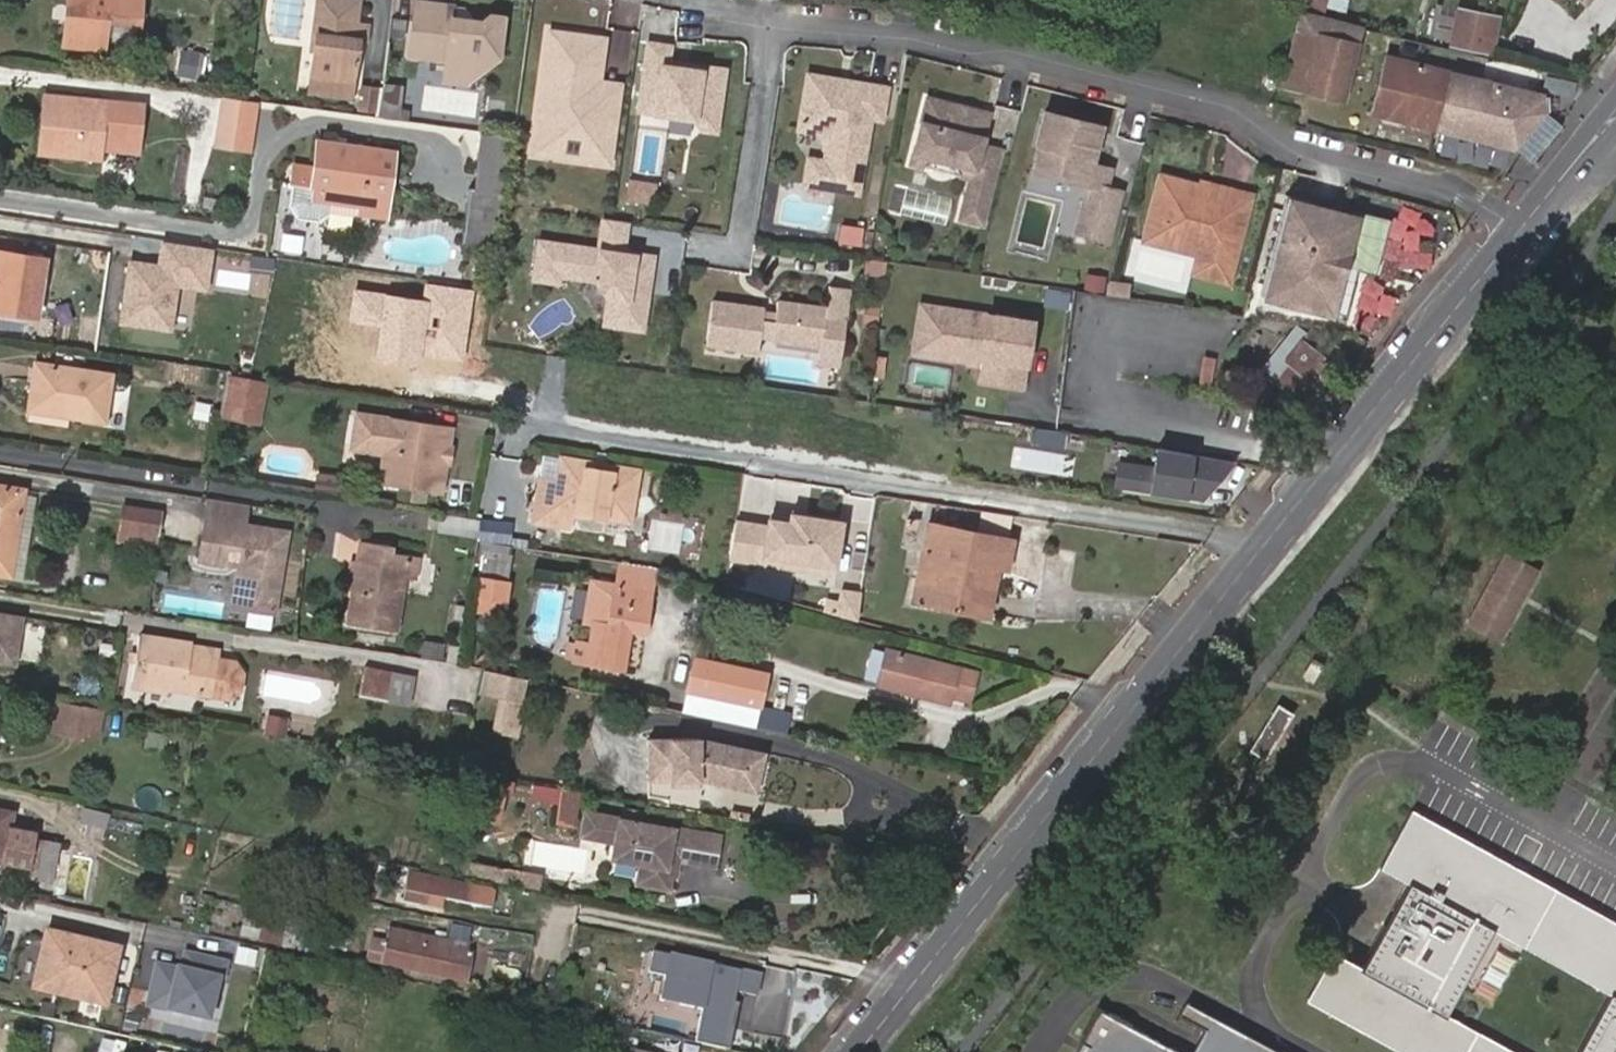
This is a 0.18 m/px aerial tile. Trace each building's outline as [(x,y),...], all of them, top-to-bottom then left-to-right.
[(65,44),(104,47),(107,21),(108,19),(109,0),(69,0),(65,44)] [(108,19),(141,24),(142,0),(109,0),(108,19)] [(316,16),(320,16),(315,52),(317,52),(315,75),(356,80),(361,42),(368,43),(370,27),(361,25),(364,0),(318,0),(316,16)] [(1302,5),(1322,10),(1325,0),(1303,0),(1302,5)] [(1503,10),(1442,0),(1439,0),(1433,39),(1496,50),(1503,10)] [(417,5),(415,18),(417,19),(415,32),(430,34),(434,7),(417,5)] [(430,34),(415,32),(413,49),(427,51),(426,60),(449,63),(451,65),(469,85),(501,60),(504,26),(498,25),(492,17),(486,23),(474,22),(475,17),(467,11),(434,7),(430,34)] [(1302,11),(1282,83),(1342,96),(1362,26),(1302,11)] [(320,16),(316,16),(311,51),(315,52),(320,16)] [(587,92),(595,34),(552,29),(536,150),(558,153),(561,135),(587,138),(584,157),(611,160),(621,91),(598,88),(597,94),(587,92)] [(207,33),(193,31),(184,79),(222,86),(226,70),(201,65),(207,33)] [(598,88),(621,91),(622,82),(601,79),(607,36),(595,34),(587,92),(597,94),(598,88)] [(671,43),(650,41),(641,108),(696,115),(704,126),(718,128),(727,67),(689,62),(689,66),(669,64),(669,59),(671,43)] [(413,49),(412,58),(426,60),(427,51),(413,49)] [(1537,92),(1386,53),(1371,110),(1515,145),(1543,111),(1537,92)] [(447,83),(469,85),(451,65),(447,83)] [(888,84),(853,79),(852,85),(840,83),(841,76),(809,71),(800,125),(819,128),(829,142),(826,159),(822,183),(859,189),(872,113),(883,115),(888,84)] [(853,79),(841,76),(840,83),(852,85),(853,79)] [(218,144),(258,147),(263,96),(223,93),(218,144)] [(982,141),(991,109),(975,105),(972,108),(965,106),(963,102),(930,94),(913,158),(927,162),(939,154),(954,158),(962,171),(973,173),(971,182),(992,188),(1003,146),(982,141)] [(45,99),(42,117),(56,119),(59,101),(45,99)] [(59,101),(56,119),(138,131),(141,111),(59,101)] [(1079,226),(1111,234),(1123,186),(1108,182),(1112,163),(1093,158),(1103,121),(1047,107),(1039,138),(1044,140),(1038,165),(1091,179),(1079,226)] [(56,119),(42,117),(37,152),(51,155),(56,119)] [(56,119),(51,155),(99,162),(100,152),(101,144),(136,148),(138,131),(56,119)] [(1400,142),(1404,128),(1385,124),(1382,137),(1400,142)] [(474,129),(464,240),(495,242),(505,132),(474,129)] [(558,153),(584,157),(587,138),(561,135),(558,153)] [(312,177),(391,189),(395,152),(316,141),(312,177)] [(136,157),(136,148),(101,144),(100,152),(136,157)] [(927,162),(962,171),(954,158),(939,154),(927,162)] [(822,183),(826,159),(810,156),(806,180),(822,183)] [(1203,180),(1163,170),(1146,235),(1201,249),(1236,258),(1254,188),(1219,179),(1217,188),(1203,185),(1204,181),(1203,180)] [(1219,179),(1204,176),(1203,180),(1204,181),(1203,185),(1217,188),(1219,179)] [(388,216),(391,189),(312,177),(311,187),(359,194),(358,208),(357,211),(388,216)] [(992,188),(971,182),(967,195),(989,201),(992,188)] [(359,194),(311,187),(309,200),(358,208),(359,194)] [(1379,269),(1393,214),(1339,200),(1338,202),(1289,190),(1264,289),(1333,307),(1333,305),(1349,309),(1361,264),(1379,269)] [(989,201),(967,195),(963,214),(984,220),(989,201)] [(626,217),(604,214),(599,246),(540,237),(534,273),(557,277),(558,270),(594,275),(607,294),(605,306),(622,309),(620,322),(640,325),(651,254),(627,251),(622,243),(626,217)] [(863,243),(865,225),(844,222),(841,239),(863,243)] [(215,250),(161,242),(158,269),(130,266),(122,325),(173,331),(178,291),(209,295),(215,250)] [(33,253),(0,248),(0,311),(25,314),(33,253)] [(1236,258),(1201,249),(1196,268),(1231,277),(1236,258)] [(885,273),(886,259),(871,256),(866,255),(864,270),(885,273)] [(1361,320),(1397,319),(1397,279),(1361,279),(1361,320)] [(713,298),(706,341),(758,349),(761,334),(773,336),(773,338),(842,349),(847,318),(846,318),(851,288),(831,285),(827,308),(779,300),(776,319),(763,317),(765,307),(713,298)] [(421,302),(351,289),(344,326),(377,332),(371,362),(418,370),(422,351),(461,359),(473,295),(424,286),(421,302)] [(622,309),(605,306),(603,320),(620,322),(622,309)] [(935,352),(942,310),(919,306),(911,353),(934,357),(968,362),(969,357),(935,352)] [(1019,389),(1029,324),(942,310),(935,352),(969,357),(968,362),(967,365),(983,368),(981,383),(1019,389)] [(1342,349),(1313,325),(1284,357),(1291,364),(1276,381),(1297,399),(1312,382),(1315,384),(1334,363),(1332,362),(1342,349)] [(35,380),(109,391),(112,375),(37,365),(35,380)] [(260,414),(268,376),(230,370),(223,409),(260,414)] [(104,422),(109,391),(35,380),(31,405),(69,411),(68,416),(104,422)] [(1312,382),(1297,399),(1299,401),(1315,384),(1312,382)] [(31,410),(68,416),(69,411),(31,405),(31,410)] [(456,428),(363,413),(358,441),(362,447),(391,451),(386,480),(446,490),(449,472),(444,471),(447,451),(453,452),(456,428)] [(1110,486),(1215,497),(1219,451),(1146,444),(1144,458),(1113,455),(1110,486)] [(449,472),(453,452),(447,451),(444,471),(449,472)] [(566,458),(565,460),(644,472),(644,470),(566,458)] [(644,472),(565,460),(564,465),(643,477),(644,472)] [(643,477),(564,465),(562,481),(561,488),(544,486),(538,523),(569,527),(571,512),(577,512),(637,521),(639,504),(636,504),(637,495),(640,496),(643,477)] [(545,479),(544,486),(561,488),(562,481),(545,479)] [(25,490),(0,485),(0,573),(11,575),(25,490)] [(275,608),(287,529),(245,522),(248,501),(212,495),(208,516),(239,521),(236,538),(206,533),(202,555),(231,560),(232,556),(240,557),(243,562),(237,597),(241,603),(275,608)] [(161,533),(164,511),(127,505),(124,528),(161,533)] [(172,535),(176,513),(164,511),(161,533),(172,535)] [(838,563),(846,520),(797,511),(795,520),(774,516),(773,523),(766,558),(810,566),(811,558),(838,563)] [(575,528),(577,512),(571,512),(569,527),(575,528)] [(181,536),(184,514),(176,513),(172,535),(181,536)] [(236,538),(239,521),(208,516),(206,533),(236,538)] [(760,557),(766,521),(740,517),(733,552),(760,557)] [(929,520),(923,547),(937,550),(926,601),(982,613),(994,564),(1005,567),(1011,540),(929,520)] [(766,558),(773,523),(766,521),(760,557),(766,558)] [(159,545),(161,533),(124,528),(122,540),(159,545)] [(394,632),(404,577),(408,555),(391,551),(392,545),(362,539),(358,561),(354,587),(348,623),(394,632)] [(937,550),(923,547),(912,598),(926,601),(937,550)] [(478,597),(504,602),(513,558),(484,552),(479,579),(482,580),(478,597)] [(408,555),(404,577),(415,580),(419,557),(408,555)] [(1500,639),(1537,572),(1508,556),(1471,623),(1500,639)] [(836,571),(838,563),(811,558),(810,566),(836,571)] [(346,586),(354,587),(358,561),(350,560),(346,586)] [(199,598),(232,600),(233,570),(201,568),(199,598)] [(587,665),(622,672),(630,634),(646,637),(653,596),(645,594),(646,588),(635,586),(633,592),(594,584),(584,624),(596,626),(591,647),(576,644),(573,661),(587,665)] [(15,663),(24,614),(0,610),(0,661),(15,663)] [(234,664),(218,661),(191,657),(193,643),(139,632),(131,680),(212,695),(228,698),(238,691),(241,675),(234,664)] [(191,657),(218,661),(220,648),(193,643),(191,657)] [(881,644),(874,685),(976,702),(983,661),(881,644)] [(760,705),(766,672),(695,657),(688,689),(760,705)] [(392,674),(362,668),(357,698),(395,704),(397,692),(388,691),(392,674)] [(501,698),(519,701),(524,679),(483,670),(479,693),(501,698)] [(516,737),(523,702),(519,701),(501,698),(494,732),(516,737)] [(61,730),(66,701),(59,700),(53,729),(61,730)] [(83,734),(84,727),(88,705),(66,701),(61,730),(83,734)] [(88,705),(87,727),(96,729),(100,707),(88,705)] [(742,786),(750,746),(698,736),(647,739),(649,780),(672,779),(689,778),(688,773),(699,772),(699,778),(701,778),(742,786)] [(764,750),(750,746),(742,786),(757,789),(764,750)] [(701,783),(701,778),(699,778),(699,772),(688,773),(689,778),(672,779),(672,785),(701,783)] [(495,776),(485,814),(498,817),(506,789),(509,790),(512,781),(495,776)] [(558,799),(560,786),(531,781),(529,794),(558,799)] [(572,821),(578,789),(560,786),(558,799),(554,818),(572,821)] [(679,856),(684,827),(635,818),(637,806),(623,803),(621,816),(584,809),(580,832),(588,833),(613,838),(610,853),(640,859),(637,879),(667,885),(670,868),(672,855),(677,855),(679,856)] [(5,860),(5,856),(29,861),(35,829),(11,824),(13,812),(0,809),(0,859),(5,860)] [(1493,930),(1524,873),(1413,811),(1383,867),(1411,882),(1363,971),(1334,955),(1310,999),(1406,1051),(1426,1051),(1447,1014),(1493,930)] [(714,862),(719,833),(684,827),(679,856),(714,862)] [(39,875),(43,876),(52,838),(47,837),(39,875)] [(52,838),(43,876),(54,878),(62,840),(52,838)] [(574,892),(577,880),(512,867),(510,879),(574,892)] [(465,901),(468,883),(409,871),(406,888),(465,901)] [(1524,873),(1493,930),(1609,993),(1577,1051),(1615,1051),(1615,924),(1524,873)] [(250,896),(246,914),(261,917),(265,899),(250,896)] [(465,980),(466,974),(469,957),(471,951),(450,946),(452,941),(390,928),(382,963),(465,980)] [(105,1003),(115,951),(46,936),(33,992),(60,998),(62,993),(105,1003)] [(469,957),(466,974),(473,976),(477,958),(469,957)] [(239,1031),(250,979),(188,965),(176,1017),(239,1031)] [(1184,1004),(1177,1018),(1204,1032),(1242,1051),(1274,1051),(1184,1004)] [(1099,1012),(1077,1051),(1174,1051),(1099,1012)] [(1447,1014),(1426,1051),(1518,1051),(1447,1014)] [(1204,1032),(1193,1051),(1242,1051),(1204,1032)]
